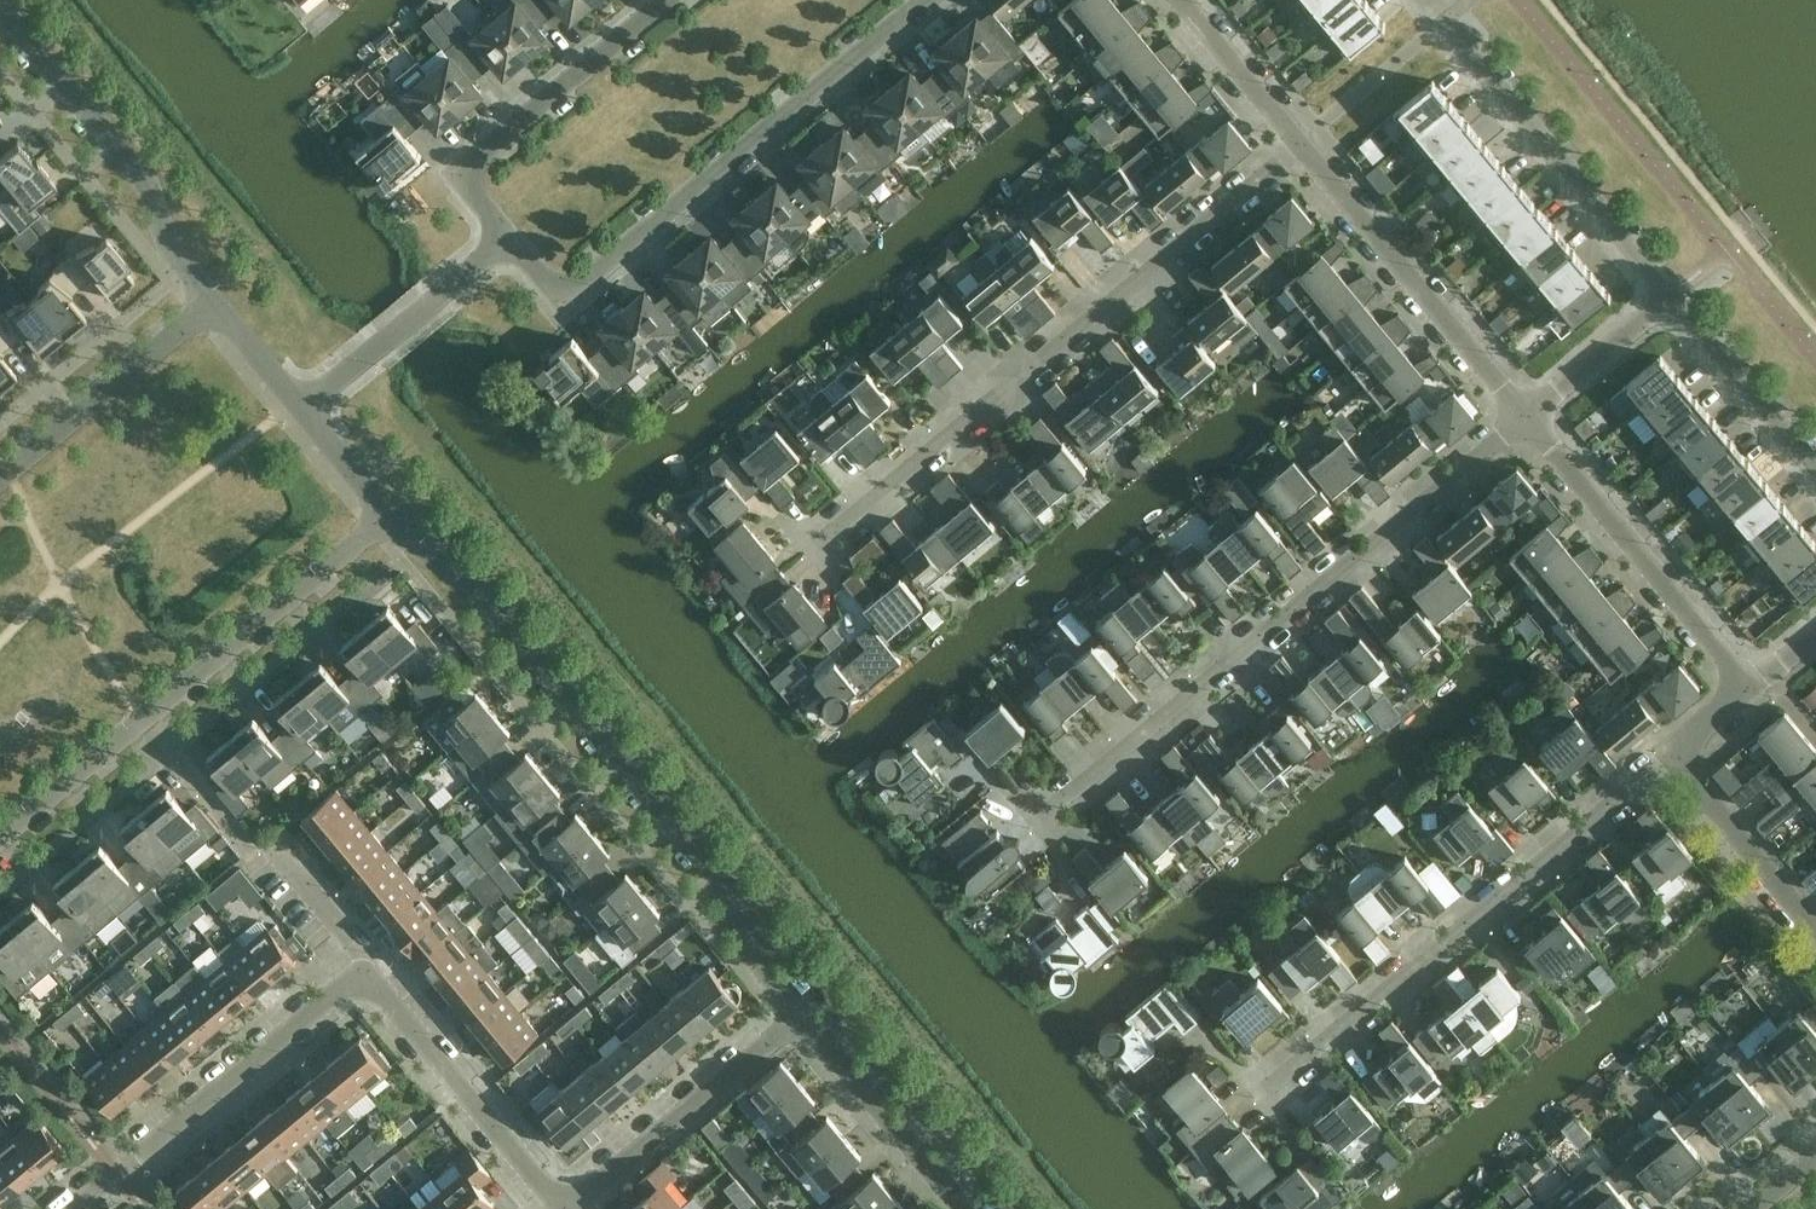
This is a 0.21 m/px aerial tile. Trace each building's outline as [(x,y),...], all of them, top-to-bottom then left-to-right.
[(496,19),(528,58),(529,57),(528,56),(549,38),(539,26),(550,17),(536,0),(515,0),(517,1),(496,19)] [(550,17),(561,8),(571,20),(593,2),(594,3),(592,0),(536,0),(550,17)] [(1006,15),(1024,0),(993,0),(1006,15)] [(1076,31),(1114,1),(1113,0),(1072,0),(1059,11),(1076,31)] [(1093,51),(1146,7),(1140,0),(1139,0),(1126,7),(1127,9),(1123,11),(1114,1),(1076,31),(1093,51)] [(1310,12),(1325,0),(1301,0),(1310,12)] [(1328,33),(1364,3),(1361,0),(1325,0),(1310,12),(1328,33)] [(1364,3),(1328,33),(1346,55),(1382,25),(1364,3)] [(1093,51),(1110,71),(1147,41),(1138,30),(1141,26),(1143,27),(1153,15),(1146,7),(1093,51)] [(987,15),(986,14),(980,19),(978,16),(956,34),(955,33),(987,72),(1008,55),(1013,61),(1026,51),(992,10),(987,15)] [(470,30),(457,40),(484,72),(495,62),(505,75),(526,57),(527,58),(528,58),(496,19),(475,36),(470,30)] [(944,64),(933,74),(959,106),(971,95),(966,89),(987,72),(955,33),(954,33),(955,35),(934,52),(944,64)] [(450,56),(429,74),(462,113),(462,112),(461,111),(483,93),(473,81),(484,72),(457,40),(445,50),(450,56)] [(1110,71),(1126,92),(1179,48),(1173,40),(1159,47),(1160,49),(1156,52),(1147,41),(1110,71)] [(1126,92),(1143,112),(1180,81),(1171,70),(1175,66),(1176,67),(1186,56),(1179,48),(1126,92)] [(402,86),(391,95),(417,127),(429,117),(439,129),(460,112),(461,113),(462,113),(429,74),(419,61),(397,79),(402,86)] [(889,87),(889,88),(921,127),(942,110),(947,116),(959,106),(933,74),(922,83),(911,71),(890,88),(889,87)] [(1180,81),(1143,112),(1160,133),(1214,88),(1213,87),(1213,88),(1206,80),(1193,87),(1194,89),(1189,92),(1180,81)] [(1394,113),(1413,135),(1448,105),(1430,83),(1394,113)] [(878,119),(867,128),(893,160),(904,151),(909,157),(931,139),(921,127),(889,88),(888,88),(889,89),(868,107),(878,119)] [(417,127),(391,95),(378,105),(394,124),(358,154),(373,172),(376,170),(379,174),(377,176),(385,186),(395,178),(393,175),(397,172),(399,174),(422,156),(406,136),(417,127)] [(1413,135),(1430,156),(1466,127),(1448,105),(1413,135)] [(1206,135),(1187,150),(1207,174),(1224,161),(1225,163),(1250,143),(1229,118),(1207,137),(1206,135)] [(823,142),(822,143),(865,194),(886,177),(880,171),(893,160),(867,128),(855,138),(845,126),(824,143),(823,142)] [(1430,156),(1448,178),(1484,148),(1466,127),(1430,156)] [(37,161),(36,160),(34,162),(17,142),(0,156),(0,192),(37,161)] [(865,194),(822,143),(823,144),(801,162),(812,174),(800,184),(826,215),(839,205),(844,211),(865,194)] [(1448,178),(1465,199),(1501,169),(1484,148),(1448,178)] [(1607,149),(1598,156),(1610,173),(1619,166),(1607,149)] [(1207,174),(1187,150),(1146,184),(1166,208),(1207,174)] [(0,192),(0,211),(18,232),(48,208),(47,207),(40,213),(30,202),(54,182),(37,161),(0,192)] [(1129,202),(1152,229),(1165,219),(1120,164),(1118,165),(1119,166),(1104,179),(1103,178),(1102,178),(1091,165),(1073,179),(1108,221),(1110,220),(1109,219),(1124,206),(1125,208),(1127,206),(1125,205),(1129,202)] [(1465,199),(1483,220),(1519,190),(1501,169),(1465,199)] [(756,197),(756,198),(788,237),(788,236),(799,248),(805,243),(807,240),(811,235),(802,225),(809,219),(814,226),(826,215),(800,184),(789,193),(779,181),(757,198),(756,197)] [(1079,224),(1102,251),(1115,241),(1070,186),(1068,188),(1069,189),(1054,201),(1053,200),(1051,201),(1052,203),(1037,215),(1036,214),(1034,215),(1058,244),(1059,242),(1058,241),(1074,229),(1075,230),(1076,228),(1075,227),(1079,224)] [(1483,220),(1500,241),(1536,211),(1519,190),(1483,220)] [(1270,217),(1254,231),(1274,255),(1292,239),(1291,237),(1313,219),(1293,195),(1268,215),(1270,217)] [(745,229),(734,238),(760,270),(772,260),(767,254),(788,237),(756,198),(755,198),(756,199),(735,217),(745,229)] [(1500,241),(1518,262),(1554,233),(1536,211),(1500,241)] [(1274,255),(1254,231),(1213,265),(1233,289),(1274,255)] [(1518,262),(1536,284),(1572,254),(1554,233),(1518,262)] [(690,252),(689,252),(722,291),(743,274),(748,280),(760,270),(734,238),(723,248),(712,236),(691,253),(690,252)] [(1055,265),(1031,237),(1030,238),(1031,240),(1016,252),(1006,241),(1000,240),(986,252),(1028,303),(1044,322),(1056,312),(1032,282),(1035,279),(1037,281),(1038,279),(1037,278),(1052,265),(1053,267),(1055,265)] [(93,245),(60,263),(80,287),(89,280),(90,279),(93,277),(97,281),(96,282),(110,298),(133,279),(122,265),(125,262),(106,239),(95,248),(93,245)] [(1285,283),(1302,304),(1340,273),(1331,262),(1334,258),(1335,260),(1345,248),(1339,240),(1339,239),(1285,283)] [(1474,269),(1489,258),(1479,246),(1465,257),(1474,269)] [(22,272),(15,250),(0,255),(0,279),(22,272)] [(679,284),(667,293),(694,325),(706,315),(701,309),(722,291),(689,252),(689,253),(690,254),(669,272),(679,284)] [(1028,303),(986,252),(980,257),(978,260),(976,264),(975,268),(976,273),(978,277),(980,279),(980,280),(981,281),(965,294),(964,293),(963,294),(986,322),(988,321),(987,320),(1002,307),(1003,308),(1005,307),(1003,306),(1007,302),(1016,313),(1028,303)] [(1536,284),(1553,305),(1589,275),(1572,254),(1536,284)] [(39,294),(32,300),(63,337),(85,318),(72,302),(71,303),(67,298),(70,296),(72,295),(71,295),(80,287),(60,263),(36,292),(39,294)] [(1189,319),(1213,347),(1214,346),(1213,345),(1228,332),(1229,333),(1230,333),(1241,346),(1259,332),(1202,264),(1189,274),(1212,302),(1209,305),(1207,304),(1206,305),(1207,306),(1192,319),(1191,318),(1189,319)] [(1302,304),(1319,324),(1372,280),(1366,272),(1352,280),(1353,281),(1349,284),(1340,273),(1302,304)] [(1589,275),(1553,305),(1571,327),(1607,297),(1589,275)] [(1319,324),(1336,344),(1373,313),(1364,302),(1367,299),(1369,300),(1379,288),(1372,280),(1319,324)] [(624,307),(623,307),(655,346),(676,329),(677,330),(697,353),(709,343),(667,293),(656,302),(646,290),(625,308),(624,307)] [(964,322),(940,293),(939,295),(940,296),(924,309),(923,307),(922,309),(923,310),(908,322),(907,321),(906,322),(937,360),(949,350),(940,339),(944,335),(945,337),(947,336),(946,334),(961,322),(962,323),(964,322)] [(0,315),(0,332),(11,345),(20,337),(20,338),(21,337),(21,336),(24,334),(28,339),(27,339),(40,355),(63,337),(32,300),(25,305),(24,302),(0,315)] [(612,339),(601,348),(627,380),(640,370),(634,364),(655,346),(623,307),(623,308),(624,309),(602,327),(612,339)] [(1336,344),(1352,364),(1405,320),(1399,312),(1385,320),(1386,322),(1382,324),(1373,313),(1336,344)] [(1352,364),(1369,385),(1406,354),(1397,343),(1401,339),(1402,340),(1412,328),(1405,320),(1352,364)] [(937,360),(906,322),(905,323),(906,324),(891,336),(890,335),(888,336),(889,338),(874,350),(873,349),(871,350),(895,379),(897,377),(895,376),(910,363),(911,364),(913,363),(912,362),(916,358),(939,386),(951,376),(937,360)] [(1159,363),(1157,364),(1181,393),(1183,391),(1182,390),(1197,377),(1198,379),(1199,377),(1198,376),(1214,364),(1215,365),(1216,363),(1185,326),(1172,336),(1181,347),(1177,351),(1176,349),(1174,350),(1175,352),(1160,364),(1159,363)] [(1,353),(2,352),(11,345),(0,332),(0,353),(1,353)] [(1092,378),(1091,379),(1124,420),(1125,419),(1124,418),(1140,405),(1141,407),(1142,405),(1141,404),(1156,392),(1157,393),(1159,391),(1114,337),(1101,348),(1114,363),(1110,366),(1108,365),(1107,366),(1108,367),(1093,380),(1092,378)] [(627,380),(601,348),(589,358),(573,338),(551,357),(553,360),(549,363),(547,360),(536,369),(545,379),(548,377),(551,381),(548,383),(563,401),(581,387),(597,406),(627,380)] [(1406,354),(1369,385),(1386,405),(1420,377),(1440,361),(1439,360),(1439,361),(1432,353),(1419,360),(1420,362),(1415,365),(1406,354)] [(16,375),(3,360),(2,360),(0,358),(0,389),(16,375)] [(1622,388),(1641,410),(1676,380),(1658,358),(1622,388)] [(823,387),(822,387),(878,456),(891,446),(868,418),(872,415),(873,416),(874,415),(873,414),(889,401),(890,402),(891,401),(856,359),(839,374),(850,387),(849,388),(850,389),(835,401),(823,387)] [(1124,420),(1091,379),(1090,380),(1091,381),(1076,394),(1075,392),(1073,394),(1075,395),(1071,399),(1056,381),(1044,392),(1090,448),(1092,447),(1091,446),(1106,433),(1107,434),(1108,433),(1108,432),(1123,419),(1124,421),(1124,420)] [(1641,410),(1658,431),(1694,402),(1676,380),(1641,410)] [(878,456),(822,387),(816,392),(814,395),(812,399),(811,404),(812,409),(814,413),(816,415),(816,416),(817,417),(802,430),(801,428),(799,430),(822,458),(824,457),(823,455),(838,443),(839,444),(841,443),(839,441),(843,438),(867,466),(878,456)] [(1431,407),(1412,422),(1432,446),(1449,432),(1451,435),(1475,415),(1455,390),(1433,409),(1431,407)] [(1658,431),(1676,453),(1712,423),(1694,402),(1658,431)] [(1030,470),(1029,471),(1052,499),(1053,498),(1052,497),(1067,485),(1068,486),(1070,485),(1069,483),(1084,471),(1085,472),(1087,471),(1041,416),(1029,427),(1052,455),(1048,458),(1046,456),(1045,458),(1046,459),(1031,471),(1030,470)] [(1577,426),(1585,436),(1595,428),(1587,417),(1577,426)] [(1324,445),(1326,448),(1328,451),(1327,451),(1328,452),(1313,465),(1312,464),(1310,465),(1334,494),(1335,492),(1334,491),(1349,478),(1350,480),(1352,478),(1351,477),(1354,474),(1364,485),(1376,474),(1334,422),(1326,429),(1324,432),(1323,434),(1323,438),(1323,441),(1324,445)] [(1432,446),(1412,422),(1371,456),(1391,480),(1432,446)] [(1676,453),(1693,474),(1729,444),(1712,423),(1676,453)] [(795,495),(777,473),(781,470),(782,472),(784,470),(783,469),(798,457),(799,458),(800,457),(777,428),(775,430),(776,431),(761,443),(760,442),(759,443),(760,445),(744,457),(743,456),(742,457),(782,506),(795,495)] [(1693,474),(1711,495),(1747,465),(1729,444),(1693,474)] [(711,463),(711,464),(717,482),(689,506),(710,531),(748,499),(747,498),(758,489),(726,450),(711,463)] [(1283,516),(1291,525),(1314,554),(1327,543),(1308,520),(1312,516),(1313,518),(1315,517),(1313,515),(1329,503),(1330,504),(1331,503),(1295,458),(1293,460),(1294,461),(1279,473),(1278,472),(1276,473),(1277,475),(1262,487),(1261,486),(1260,487),(1283,516)] [(970,461),(954,476),(970,495),(987,480),(970,461)] [(1711,495),(1728,516),(1764,487),(1747,465),(1711,495)] [(1495,489),(1479,503),(1499,527),(1518,511),(1516,509),(1538,491),(1518,467),(1494,487),(1495,489)] [(1052,499),(1029,471),(1028,472),(1029,473),(1014,485),(1013,484),(1011,485),(1013,487),(1009,490),(1000,479),(987,490),(1029,541),(1047,526),(1036,513),(1037,512),(1036,511),(1051,499),(1052,500),(1052,499)] [(938,527),(937,527),(961,556),(962,555),(961,554),(976,541),(977,542),(978,541),(977,540),(993,527),(994,528),(995,527),(972,499),(949,473),(932,488),(954,515),(939,528),(938,527)] [(1249,486),(1234,499),(1243,511),(1259,498),(1249,486)] [(1728,516),(1746,538),(1782,508),(1764,487),(1728,516)] [(1647,512),(1653,519),(1670,505),(1664,498),(1647,512)] [(1499,527),(1479,503),(1438,536),(1458,561),(1499,527)] [(1746,538),(1764,559),(1800,529),(1782,508),(1746,538)] [(1228,510),(1211,524),(1246,566),(1247,565),(1246,564),(1261,552),(1262,553),(1263,551),(1262,550),(1266,547),(1275,558),(1288,547),(1280,538),(1257,509),(1255,511),(1256,512),(1241,524),(1240,523),(1239,524),(1228,510)] [(1510,555),(1528,576),(1565,545),(1556,534),(1559,530),(1561,532),(1571,520),(1564,512),(1565,512),(1564,511),(1510,555)] [(961,556),(937,527),(937,528),(938,529),(922,542),(921,540),(920,542),(921,543),(917,546),(894,519),(881,529),(903,555),(903,556),(927,584),(928,583),(927,581),(942,569),(943,570),(945,569),(944,567),(959,555),(960,556),(961,556)] [(723,577),(745,604),(783,572),(774,561),(775,560),(744,522),(719,543),(737,565),(723,577)] [(1246,566),(1211,524),(1210,525),(1223,540),(1207,552),(1206,551),(1206,552),(1191,541),(1177,552),(1233,621),(1246,610),(1223,582),(1227,579),(1228,580),(1230,579),(1229,578),(1244,565),(1245,567),(1246,566)] [(1781,580),(1815,551),(1815,549),(1800,529),(1764,559),(1781,580)] [(1414,591),(1438,619),(1439,618),(1438,617),(1453,604),(1454,605),(1456,604),(1455,603),(1470,590),(1471,591),(1473,590),(1427,536),(1414,546),(1437,574),(1434,577),(1432,576),(1431,577),(1432,578),(1417,591),(1416,590),(1414,591)] [(1528,576),(1544,596),(1598,552),(1591,544),(1577,552),(1579,554),(1574,556),(1565,545),(1528,576)] [(1781,580),(1799,602),(1815,588),(1815,551),(1781,580)] [(1544,596),(1561,616),(1598,585),(1589,574),(1593,571),(1594,572),(1604,560),(1598,552),(1544,596)] [(1120,580),(1119,580),(1154,622),(1155,622),(1154,620),(1169,608),(1170,609),(1172,608),(1170,606),(1174,603),(1184,614),(1196,604),(1165,565),(1163,567),(1164,568),(1149,581),(1148,579),(1147,581),(1148,582),(1133,594),(1120,580)] [(844,580),(846,584),(889,635),(890,634),(889,632),(904,620),(905,621),(907,620),(906,618),(921,606),(922,607),(924,606),(900,577),(899,579),(900,580),(884,593),(883,591),(882,593),(883,594),(879,597),(856,570),(844,580)] [(783,572),(745,604),(767,631),(782,619),(800,641),(825,620),(794,583),(793,584),(783,572)] [(1154,622),(1119,580),(1103,594),(1114,608),(1113,608),(1114,610),(1099,622),(1098,621),(1096,622),(1128,660),(1141,650),(1132,638),(1135,635),(1137,637),(1138,635),(1137,634),(1152,622),(1153,623),(1154,622)] [(1561,616),(1578,637),(1631,593),(1624,584),(1611,592),(1612,594),(1607,596),(1598,585),(1561,616)] [(1753,608),(1766,625),(1792,604),(1779,587),(1753,608)] [(1578,637),(1594,657),(1632,626),(1623,615),(1626,611),(1628,612),(1637,600),(1631,593),(1578,637)] [(1361,610),(1406,665),(1408,663),(1407,662),(1422,650),(1423,651),(1425,650),(1424,648),(1439,636),(1440,637),(1441,636),(1418,607),(1416,608),(1417,610),(1402,622),(1401,621),(1399,622),(1401,624),(1397,627),(1374,599),(1361,610)] [(389,607),(366,626),(395,662),(404,673),(426,655),(428,658),(440,648),(420,624),(410,633),(389,607)] [(1326,619),(1340,636),(1349,647),(1345,650),(1344,649),(1342,650),(1343,651),(1328,664),(1327,663),(1326,663),(1361,705),(1367,700),(1369,698),(1370,695),(1370,694),(1371,692),(1371,689),(1371,686),(1370,683),(1369,680),(1368,679),(1367,678),(1368,677),(1367,676),(1382,663),(1383,664),(1384,663),(1361,635),(1339,609),(1326,619)] [(828,713),(830,715),(834,717),(838,718),(843,717),(846,716),(848,714),(850,711),(851,708),(852,706),(852,703),(851,701),(850,698),(849,696),(856,690),(861,696),(902,662),(871,625),(857,636),(867,648),(842,669),(836,662),(816,678),(829,694),(827,696),(825,699),(825,702),(824,705),(825,708),(826,711),(828,713)] [(1632,626),(1594,657),(1612,678),(1665,633),(1665,632),(1664,633),(1658,625),(1644,632),(1645,634),(1641,637),(1632,626)] [(395,662),(366,626),(342,645),(364,671),(353,680),(373,704),(385,694),(373,680),(395,662)] [(1144,640),(1162,665),(1177,655),(1158,630),(1144,640)] [(1054,654),(1047,660),(1082,702),(1083,701),(1082,700),(1097,687),(1098,688),(1099,687),(1098,686),(1102,682),(1125,710),(1138,699),(1092,645),(1091,646),(1092,647),(1077,660),(1076,659),(1075,659),(1071,655),(1069,653),(1066,652),(1062,651),(1059,652),(1056,653),(1054,654)] [(1283,655),(1270,665),(1292,692),(1315,720),(1317,719),(1316,718),(1331,705),(1332,706),(1333,706),(1335,708),(1337,710),(1339,711),(1342,712),(1345,712),(1346,712),(1349,712),(1352,711),(1354,711),(1355,710),(1361,705),(1326,663),(1326,664),(1327,665),(1311,678),(1310,677),(1309,678),(1310,679),(1306,683),(1283,655)] [(1082,702),(1047,660),(1046,660),(1059,675),(1043,688),(1042,686),(1041,688),(1042,689),(1027,702),(1026,700),(1024,702),(1047,730),(1048,730),(1056,739),(1068,729),(1059,718),(1063,715),(1064,716),(1066,715),(1065,713),(1080,701),(1081,702),(1082,702)] [(1656,678),(1637,694),(1657,718),(1674,705),(1676,707),(1700,686),(1680,662),(1658,681),(1656,678)] [(322,663),(298,682),(328,717),(329,716),(340,730),(360,712),(361,713),(363,712),(373,704),(353,680),(343,688),(322,663)] [(328,717),(298,682),(275,701),(296,726),(286,735),(306,759),(311,766),(322,757),(317,750),(317,749),(306,735),(328,717)] [(1814,708),(1815,706),(1815,688),(1805,697),(1814,708)] [(466,703),(457,692),(423,720),(449,750),(494,713),(477,692),(476,693),(476,694),(466,703)] [(1381,718),(1384,722),(1386,725),(1402,712),(1399,709),(1389,697),(1386,693),(1368,708),(1372,712),(1379,720),(1381,718)] [(1657,718),(1637,694),(1596,728),(1616,752),(1657,718)] [(967,729),(979,744),(998,767),(1011,757),(1002,746),(1006,742),(1007,744),(1009,742),(1008,741),(1023,729),(1024,730),(1026,729),(1002,700),(1001,702),(1002,703),(986,715),(985,714),(984,715),(985,717),(970,729),(969,728),(967,729)] [(1543,743),(1541,744),(1565,772),(1566,771),(1565,770),(1580,757),(1581,758),(1583,757),(1582,756),(1586,752),(1605,775),(1617,764),(1608,753),(1565,701),(1559,707),(1548,716),(1559,730),(1558,730),(1559,732),(1544,744),(1543,743)] [(373,704),(363,712),(371,721),(381,713),(373,704)] [(1255,742),(1254,743),(1289,785),(1289,784),(1277,769),(1292,757),(1293,758),(1295,757),(1294,755),(1309,743),(1310,744),(1312,743),(1288,714),(1280,705),(1267,715),(1277,727),(1273,730),(1272,728),(1270,730),(1271,731),(1256,743),(1255,742)] [(1775,793),(1815,759),(1815,749),(1785,712),(1759,733),(1778,755),(1732,794),(1733,795),(1740,804),(1743,804),(1769,783),(1775,792),(1774,792),(1775,793)] [(511,733),(494,713),(449,750),(474,781),(507,752),(499,742),(509,733),(510,734),(511,733)] [(231,737),(261,772),(272,787),(306,759),(286,735),(275,744),(254,718),(231,737)] [(887,778),(891,778),(895,777),(899,775),(908,786),(905,789),(918,805),(945,783),(931,766),(943,756),(952,767),(965,755),(935,718),(903,744),(908,750),(901,756),(899,754),(896,752),(893,751),(890,751),(887,751),(884,752),(882,754),(880,757),(878,760),(877,763),(877,767),(878,770),(880,773),(883,776),(887,778)] [(1289,785),(1254,743),(1253,743),(1254,745),(1239,757),(1238,756),(1236,757),(1238,759),(1234,762),(1211,734),(1198,745),(1243,799),(1245,798),(1244,797),(1259,784),(1260,786),(1261,785),(1264,788),(1267,790),(1271,791),(1274,792),(1278,791),(1283,789),(1283,790),(1289,785)] [(261,772),(231,737),(208,756),(230,782),(219,791),(239,815),(251,805),(239,790),(261,772)] [(1163,798),(1162,799),(1197,841),(1214,827),(1203,813),(1204,813),(1202,811),(1218,799),(1219,800),(1220,799),(1175,744),(1162,755),(1185,783),(1181,786),(1180,784),(1178,786),(1179,787),(1164,799),(1163,798)] [(1490,787),(1513,815),(1515,814),(1514,812),(1529,800),(1530,801),(1532,800),(1530,798),(1534,795),(1543,806),(1556,795),(1514,744),(1507,749),(1508,750),(1496,759),(1507,772),(1507,773),(1508,774),(1492,787),(1491,785),(1490,787)] [(374,758),(384,770),(393,763),(382,751),(374,758)] [(516,763),(507,752),(474,781),(498,811),(509,802),(544,773),(527,753),(526,754),(516,763)] [(1775,793),(1775,794),(1776,793),(1783,801),(1758,821),(1757,824),(1765,834),(1766,835),(1812,796),(1815,801),(1815,759),(1775,793)] [(561,794),(544,773),(509,802),(526,823),(527,822),(535,831),(557,813),(549,802),(559,794),(560,795),(561,794)] [(407,780),(398,787),(409,799),(417,792),(407,780)] [(168,789),(145,808),(174,844),(186,858),(208,840),(220,830),(200,806),(190,815),(168,789)] [(305,816),(304,816),(303,817),(314,830),(315,829),(314,828),(317,826),(324,835),(355,810),(337,789),(305,816)] [(1148,807),(1150,790),(1136,789),(1134,805),(1148,807)] [(1197,841),(1162,799),(1163,801),(1148,813),(1147,812),(1145,813),(1146,815),(1142,818),(1119,790),(1107,801),(1151,856),(1153,854),(1152,853),(1167,840),(1168,842),(1169,841),(1180,855),(1197,841)] [(1492,830),(1458,790),(1452,795),(1441,804),(1452,818),(1451,818),(1452,820),(1437,832),(1436,831),(1435,832),(1458,861),(1460,859),(1459,858),(1474,845),(1475,847),(1476,845),(1475,844),(1479,841),(1498,863),(1515,849),(1496,827),(1492,830)] [(427,804),(417,792),(409,799),(418,811),(427,804)] [(1634,856),(1655,882),(1653,884),(1668,902),(1688,886),(1675,869),(1674,868),(1689,855),(1690,856),(1692,855),(1651,806),(1638,816),(1657,839),(1653,842),(1652,840),(1650,842),(1651,843),(1636,856),(1635,854),(1634,856)] [(174,844),(145,808),(122,827),(143,853),(133,862),(153,885),(186,858),(174,844)] [(921,821),(936,834),(947,822),(932,809),(921,821)] [(371,830),(355,810),(324,835),(332,844),(330,846),(329,845),(328,846),(338,858),(371,830)] [(953,855),(954,855),(957,852),(956,851),(959,849),(966,856),(959,861),(960,863),(961,862),(966,868),(970,871),(969,873),(968,877),(968,880),(969,883),(972,884),(975,885),(978,885),(981,884),(983,888),(988,894),(987,895),(988,896),(1027,864),(1026,863),(1025,864),(1017,855),(1020,852),(1021,848),(1022,844),(1021,840),(1017,838),(1013,838),(1009,839),(1007,840),(1005,841),(998,831),(999,831),(998,829),(991,835),(986,828),(992,823),(991,821),(990,822),(981,812),(983,811),(982,810),(943,842),(944,843),(945,842),(954,853),(952,854),(953,855)] [(566,823),(557,813),(535,831),(543,841),(542,842),(559,862),(594,834),(577,813),(576,814),(576,815),(566,823)] [(440,820),(431,827),(442,840),(450,833),(440,820)] [(1503,833),(1525,852),(1536,839),(1513,820),(1503,833)] [(388,850),(371,830),(338,858),(348,870),(349,869),(348,868),(350,866),(358,875),(388,850)] [(460,844),(450,833),(442,840),(452,851),(460,844)] [(611,854),(594,834),(559,862),(551,868),(567,887),(566,888),(565,893),(573,902),(607,873),(599,863),(609,854),(610,855),(611,854)] [(230,855),(237,864),(260,847),(254,838),(230,855)] [(101,845),(78,864),(119,913),(153,885),(133,862),(123,870),(101,845)] [(1073,857),(1082,869),(1090,878),(1114,907),(1115,905),(1114,904),(1129,891),(1130,893),(1132,891),(1131,890),(1146,878),(1147,879),(1149,878),(1125,849),(1124,850),(1125,852),(1110,864),(1109,863),(1107,864),(1108,866),(1104,869),(1086,846),(1073,857)] [(480,857),(490,868),(502,858),(503,858),(494,847),(480,857)] [(1600,848),(1587,859),(1606,881),(1602,885),(1600,883),(1599,884),(1600,886),(1585,898),(1584,897),(1582,898),(1606,927),(1607,925),(1606,924),(1621,912),(1622,913),(1623,912),(1627,915),(1630,917),(1633,918),(1637,919),(1641,918),(1645,916),(1645,917),(1652,911),(1600,848)] [(405,870),(388,850),(358,875),(366,885),(363,887),(362,885),(361,886),(371,898),(405,870)] [(533,885),(544,877),(525,850),(513,858),(533,885)] [(479,856),(471,863),(481,875),(490,868),(479,856)] [(1366,866),(1360,871),(1395,913),(1396,912),(1395,911),(1410,899),(1411,900),(1412,898),(1411,897),(1415,894),(1434,916),(1447,906),(1406,856),(1404,858),(1405,859),(1390,871),(1389,870),(1388,871),(1386,868),(1383,866),(1379,865),(1375,864),(1371,865),(1366,867),(1366,866)] [(502,858),(490,868),(500,881),(507,889),(515,899),(527,889),(502,858)] [(119,913),(78,864),(55,883),(76,909),(66,917),(86,941),(119,913)] [(1802,879),(1803,880),(1811,889),(1814,889),(1815,887),(1815,867),(1802,879)] [(500,881),(490,868),(481,875),(491,888),(500,881)] [(421,891),(405,870),(371,898),(381,910),(382,909),(381,908),(383,906),(391,916),(421,891)] [(1395,913),(1360,871),(1354,876),(1355,876),(1352,880),(1351,885),(1350,888),(1351,892),(1352,896),(1355,899),(1354,899),(1355,900),(1340,913),(1339,912),(1337,913),(1361,941),(1378,962),(1391,952),(1372,929),(1376,926),(1377,928),(1379,926),(1378,925),(1393,912),(1394,914),(1395,913)] [(616,884),(607,873),(573,902),(580,911),(585,911),(586,910),(601,929),(644,894),(627,873),(626,874),(626,875),(616,884)] [(230,877),(209,894),(220,908),(241,890),(230,877)] [(141,895),(151,907),(163,897),(153,885),(141,895)] [(438,911),(421,891),(391,916),(399,925),(395,928),(395,927),(394,928),(403,940),(438,911)] [(661,914),(644,894),(601,929),(597,933),(624,965),(638,953),(636,951),(657,934),(649,923),(659,915),(660,915),(661,914)] [(1054,983),(1056,986),(1059,988),(1063,989),(1068,988),(1072,986),(1074,985),(1076,982),(1077,980),(1078,977),(1078,974),(1078,971),(1077,969),(1075,966),(1082,961),(1087,967),(1119,941),(1110,929),(1122,920),(1103,897),(1091,907),(1088,904),(1075,915),(1083,926),(1071,935),(1057,918),(1030,941),(1043,957),(1047,954),(1056,965),(1054,967),(1052,969),(1051,972),(1051,975),(1051,978),(1052,981),(1054,983)] [(34,900),(11,919),(52,969),(86,941),(66,917),(55,926),(34,900)] [(208,909),(200,901),(188,911),(195,920),(208,909)] [(450,901),(438,911),(403,940),(413,951),(414,950),(417,947),(425,956),(467,921),(450,901)] [(518,914),(508,902),(499,909),(509,921),(518,914)] [(1528,943),(1527,944),(1550,972),(1552,971),(1551,970),(1566,957),(1567,958),(1568,958),(1579,971),(1597,957),(1554,905),(1541,916),(1550,927),(1546,930),(1545,929),(1544,930),(1545,931),(1529,944),(1528,943)] [(195,920),(188,911),(176,921),(183,930),(195,920)] [(509,921),(507,922),(524,942),(534,934),(528,926),(518,914),(509,921)] [(1358,979),(1341,958),(1341,957),(1305,915),(1304,915),(1304,916),(1288,930),(1300,944),(1299,945),(1300,946),(1285,958),(1284,957),(1282,958),(1306,987),(1307,985),(1306,984),(1322,972),(1323,973),(1324,971),(1323,970),(1327,967),(1345,989),(1358,979)] [(11,919),(0,928),(0,953),(9,964),(0,972),(0,975),(18,997),(52,969),(11,919)] [(258,920),(240,934),(275,977),(297,960),(296,958),(295,959),(282,943),(288,938),(276,924),(270,929),(268,926),(263,920),(258,920)] [(484,941),(467,921),(425,956),(433,966),(430,968),(429,966),(428,967),(438,979),(472,951),(484,941)] [(167,943),(160,934),(147,945),(154,953),(167,943)] [(240,934),(220,951),(252,991),(261,983),(263,985),(262,986),(263,987),(275,977),(240,934)] [(534,934),(524,942),(541,962),(542,961),(551,954),(541,942),(534,934)] [(679,943),(671,935),(657,947),(664,955),(679,943)] [(154,953),(147,945),(135,955),(142,963),(154,953)] [(216,947),(196,964),(235,1011),(247,1001),(246,1000),(245,1001),(243,998),(252,991),(220,951),(216,947)] [(664,955),(657,947),(642,959),(649,967),(664,955)] [(488,972),(472,951),(438,979),(448,991),(449,990),(448,989),(450,987),(458,997),(488,972)] [(561,966),(551,954),(542,961),(553,973),(561,966)] [(235,1011),(196,964),(176,981),(212,1024),(221,1016),(223,1018),(222,1019),(223,1020),(235,1011)] [(1458,965),(1446,975),(1498,1038),(1510,1029),(1513,1026),(1516,1022),(1517,1018),(1518,1015),(1518,1011),(1518,1007),(1517,1003),(1516,999),(1519,996),(1520,998),(1521,996),(1498,968),(1496,969),(1497,970),(1482,983),(1481,982),(1480,983),(1481,984),(1477,988),(1458,965)] [(711,966),(688,985),(714,1016),(723,1008),(726,1012),(734,1005),(739,1001),(740,1000),(741,998),(742,997),(742,995),(742,993),(742,991),(742,990),(740,987),(740,986),(739,985),(736,984),(734,983),(732,982),(731,982),(729,983),(727,983),(725,984),(712,968),(712,967),(711,966)] [(126,977),(119,968),(107,978),(114,987),(126,977)] [(636,979),(629,970),(614,982),(622,991),(636,979)] [(505,992),(488,972),(458,997),(466,1006),(464,1008),(463,1007),(461,1008),(471,1020),(505,992)] [(1498,1038),(1446,975),(1434,985),(1453,1008),(1449,1011),(1448,1009),(1446,1011),(1447,1012),(1432,1024),(1431,1023),(1429,1025),(1443,1041),(1427,1055),(1435,1065),(1451,1051),(1453,1053),(1454,1052),(1453,1051),(1468,1038),(1470,1039),(1481,1052),(1493,1043),(1498,1038)] [(114,987),(107,978),(94,988),(102,997),(114,987)] [(1230,979),(1213,993),(1247,1035),(1249,1034),(1248,1033),(1263,1020),(1264,1021),(1266,1020),(1264,1018),(1268,1015),(1277,1026),(1290,1016),(1259,978),(1257,979),(1258,980),(1243,993),(1242,992),(1241,992),(1230,979)] [(212,1024),(176,981),(156,997),(167,1010),(194,1044),(206,1034),(205,1033),(204,1034),(202,1032),(212,1024)] [(622,991),(614,982),(600,994),(607,1003),(622,991)] [(575,983),(567,990),(577,1002),(585,995),(575,983)] [(1113,1052),(1117,1051),(1120,1050),(1122,1049),(1136,1065),(1156,1048),(1149,1041),(1175,1020),(1185,1031),(1198,1020),(1167,983),(1126,1017),(1131,1024),(1124,1029),(1122,1027),(1120,1026),(1117,1025),(1113,1024),(1111,1025),(1108,1026),(1105,1028),(1103,1030),(1101,1033),(1100,1037),(1101,1041),(1102,1045),(1106,1049),(1109,1051),(1113,1052)] [(714,1016),(688,985),(667,1002),(696,1037),(700,1034),(708,1027),(705,1024),(714,1016)] [(522,1012),(505,992),(471,1020),(481,1032),(482,1031),(481,1029),(484,1028),(491,1037),(522,1012)] [(86,1010),(79,1002),(66,1012),(73,1020),(86,1010)] [(696,1037),(667,1002),(646,1020),(672,1051),(681,1044),(684,1047),(692,1040),(692,1041),(696,1037)] [(1779,1026),(1815,1071),(1815,1029),(1815,1005),(1814,1003),(1802,1013),(1799,1010),(1779,1026)] [(594,1014),(586,1005),(572,1017),(579,1026),(594,1014)] [(194,1044),(167,1010),(147,1027),(172,1057),(181,1049),(183,1052),(182,1053),(183,1054),(194,1044)] [(672,1051),(646,1020),(637,1010),(616,1028),(625,1038),(653,1072),(657,1069),(665,1062),(662,1059),(672,1051)] [(73,1020),(66,1012),(54,1022),(61,1031),(73,1020)] [(539,1033),(522,1012),(491,1037),(499,1046),(497,1048),(496,1047),(495,1048),(506,1061),(507,1060),(539,1033)] [(579,1026),(572,1017),(557,1030),(564,1038),(579,1026)] [(1381,1032),(1389,1042),(1398,1053),(1394,1056),(1393,1055),(1391,1056),(1392,1057),(1377,1070),(1376,1069),(1375,1070),(1398,1098),(1400,1097),(1399,1096),(1402,1093),(1406,1098),(1428,1101),(1447,1085),(1393,1022),(1381,1032)] [(1815,1071),(1779,1026),(1765,1038),(1758,1044),(1761,1047),(1749,1057),(1763,1074),(1774,1064),(1789,1081),(1795,1088),(1802,1082),(1815,1071)] [(172,1057),(147,1027),(126,1044),(154,1077),(166,1067),(165,1066),(164,1067),(162,1065),(172,1057)] [(362,1039),(361,1038),(340,1055),(368,1089),(389,1072),(387,1069),(392,1065),(381,1051),(375,1055),(362,1039)] [(653,1072),(625,1038),(603,1055),(629,1086),(639,1079),(641,1082),(649,1075),(649,1076),(653,1072)] [(551,1049),(544,1041),(529,1053),(536,1061),(551,1049)] [(154,1077),(126,1044),(106,1060),(131,1090),(141,1083),(142,1085),(141,1086),(142,1087),(154,1077)] [(1704,1068),(1713,1080),(1750,1125),(1764,1114),(1763,1114),(1771,1108),(1765,1101),(1751,1083),(1763,1074),(1749,1057),(1740,1046),(1730,1054),(1726,1050),(1704,1068)] [(536,1061),(529,1053),(515,1065),(522,1073),(536,1061)] [(368,1089),(340,1055),(328,1065),(329,1066),(330,1066),(332,1068),(323,1076),(348,1106),(368,1089)] [(629,1086),(603,1055),(582,1073),(611,1108),(615,1104),(623,1097),(620,1094),(629,1086)] [(131,1090),(106,1060),(85,1078),(112,1110),(112,1111),(113,1112),(126,1101),(125,1100),(124,1101),(122,1098),(131,1090)] [(780,1061),(781,1061),(781,1062),(749,1089),(748,1088),(747,1089),(764,1110),(799,1081),(782,1060),(780,1061)] [(1177,1130),(1194,1150),(1232,1118),(1223,1106),(1224,1105),(1193,1067),(1155,1099),(1156,1100),(1159,1098),(1166,1107),(1168,1108),(1171,1109),(1174,1110),(1177,1110),(1180,1108),(1182,1107),(1183,1107),(1192,1118),(1177,1130)] [(1379,1137),(1386,1131),(1351,1089),(1335,1070),(1322,1080),(1339,1101),(1336,1105),(1334,1103),(1333,1104),(1334,1106),(1319,1118),(1318,1117),(1316,1118),(1339,1147),(1341,1146),(1340,1144),(1355,1132),(1356,1133),(1357,1132),(1361,1136),(1364,1137),(1367,1138),(1371,1139),(1375,1138),(1379,1136),(1379,1137)] [(611,1108),(582,1073),(561,1090),(587,1122),(596,1114),(599,1117),(607,1111),(611,1108)] [(348,1106),(323,1076),(313,1083),(311,1081),(313,1080),(311,1079),(300,1089),(328,1123),(348,1106)] [(1750,1125),(1713,1080),(1700,1091),(1700,1092),(1693,1098),(1695,1101),(1683,1111),(1697,1128),(1709,1118),(1723,1135),(1729,1142),(1737,1136),(1750,1125)] [(587,1122),(561,1090),(553,1081),(531,1099),(539,1109),(538,1109),(539,1110),(540,1110),(553,1126),(552,1128),(551,1130),(550,1132),(550,1133),(550,1135),(551,1137),(551,1139),(553,1141),(555,1143),(557,1144),(560,1145),(563,1145),(566,1144),(568,1143),(572,1139),(580,1132),(578,1129),(587,1122)] [(816,1101),(799,1081),(764,1110),(781,1130),(782,1129),(788,1137),(810,1118),(803,1110),(814,1101),(814,1102),(816,1101)] [(328,1123),(300,1089),(288,1099),(289,1100),(290,1099),(292,1101),(282,1109),(307,1139),(328,1123)] [(307,1139),(282,1109),(273,1117),(271,1114),(272,1113),(271,1112),(259,1122),(287,1156),(307,1139)] [(1669,1118),(1648,1135),(1685,1179),(1705,1162),(1699,1155),(1700,1155),(1685,1138),(1697,1128),(1683,1111),(1671,1121),(1669,1118)] [(399,1126),(406,1135),(418,1124),(411,1116),(399,1126)] [(817,1127),(810,1118),(788,1137),(775,1147),(798,1175),(810,1166),(845,1137),(828,1116),(827,1117),(827,1118),(817,1127)] [(65,1149),(38,1117),(17,1134),(42,1165),(51,1157),(53,1159),(52,1160),(53,1161),(66,1150),(65,1149)] [(732,1139),(714,1117),(702,1126),(721,1148),(732,1139)] [(1232,1118),(1194,1150),(1210,1169),(1225,1157),(1234,1168),(1234,1169),(1232,1171),(1230,1173),(1229,1176),(1229,1179),(1230,1182),(1231,1184),(1238,1194),(1235,1196),(1236,1197),(1275,1165),(1243,1128),(1242,1129),(1232,1118)] [(298,1168),(287,1156),(259,1122),(247,1132),(248,1133),(249,1132),(251,1135),(242,1142),(267,1173),(277,1185),(298,1168)] [(391,1133),(378,1143),(385,1151),(398,1141),(391,1133)] [(17,1134),(0,1148),(0,1155),(25,1184),(36,1175),(35,1174),(34,1175),(32,1172),(42,1165),(17,1134)] [(1630,1155),(1618,1165),(1632,1182),(1644,1172),(1658,1189),(1664,1196),(1685,1179),(1648,1135),(1627,1152),(1630,1155)] [(862,1157),(845,1137),(810,1166),(827,1186),(828,1185),(834,1193),(857,1174),(850,1166),(860,1157),(861,1158),(862,1157)] [(267,1173),(242,1142),(233,1150),(231,1148),(232,1147),(231,1146),(219,1155),(247,1189),(267,1173)] [(385,1151),(378,1143),(366,1153),(373,1161),(385,1151)] [(457,1161),(435,1180),(443,1190),(459,1208),(488,1208),(494,1204),(479,1185),(491,1175),(470,1150),(457,1161)] [(405,1164),(395,1152),(383,1163),(392,1174),(405,1164)] [(0,1155),(0,1196),(1,1198),(11,1190),(13,1192),(11,1193),(12,1195),(25,1184),(0,1155)] [(247,1189),(219,1155),(207,1165),(208,1166),(209,1165),(211,1168),(202,1176),(227,1206),(247,1189)] [(1343,1194),(1311,1156),(1300,1166),(1299,1165),(1261,1196),(1272,1208),(1297,1208),(1301,1205),(1305,1208),(1326,1208),(1343,1195),(1343,1194)] [(1596,1159),(1573,1178),(1599,1208),(1634,1208),(1620,1192),(1632,1182),(1618,1165),(1608,1173),(1596,1159)] [(682,1205),(664,1183),(674,1175),(663,1162),(638,1182),(648,1194),(630,1208),(678,1208),(682,1205)] [(392,1174),(383,1163),(371,1172),(380,1184),(392,1174)] [(759,1165),(744,1176),(765,1203),(780,1192),(759,1165)] [(350,1166),(338,1176),(345,1185),(357,1175),(350,1166)] [(857,1174),(834,1193),(841,1200),(832,1207),(832,1208),(871,1208),(891,1193),(874,1172),(873,1173),(874,1174),(863,1182),(857,1174)] [(202,1176),(192,1183),(191,1181),(192,1180),(191,1179),(177,1190),(178,1191),(179,1191),(194,1208),(223,1208),(227,1206),(202,1176)] [(345,1185),(338,1176),(326,1186),(333,1195),(345,1185)] [(746,1190),(736,1178),(725,1187),(735,1199),(746,1190)] [(1573,1178),(1552,1195),(1555,1198),(1543,1208),(1544,1208),(1599,1208),(1573,1178)] [(351,1189),(338,1200),(346,1208),(350,1208),(360,1201),(351,1189)] [(443,1190),(421,1208),(422,1208),(459,1208),(443,1190)] [(746,1190),(735,1199),(743,1208),(748,1208),(756,1202),(746,1190)] [(891,1193),(871,1208),(905,1208),(891,1193)] [(298,1208),(316,1208),(317,1208),(310,1199),(298,1208)] [(338,1200),(327,1208),(346,1208),(338,1200)]
